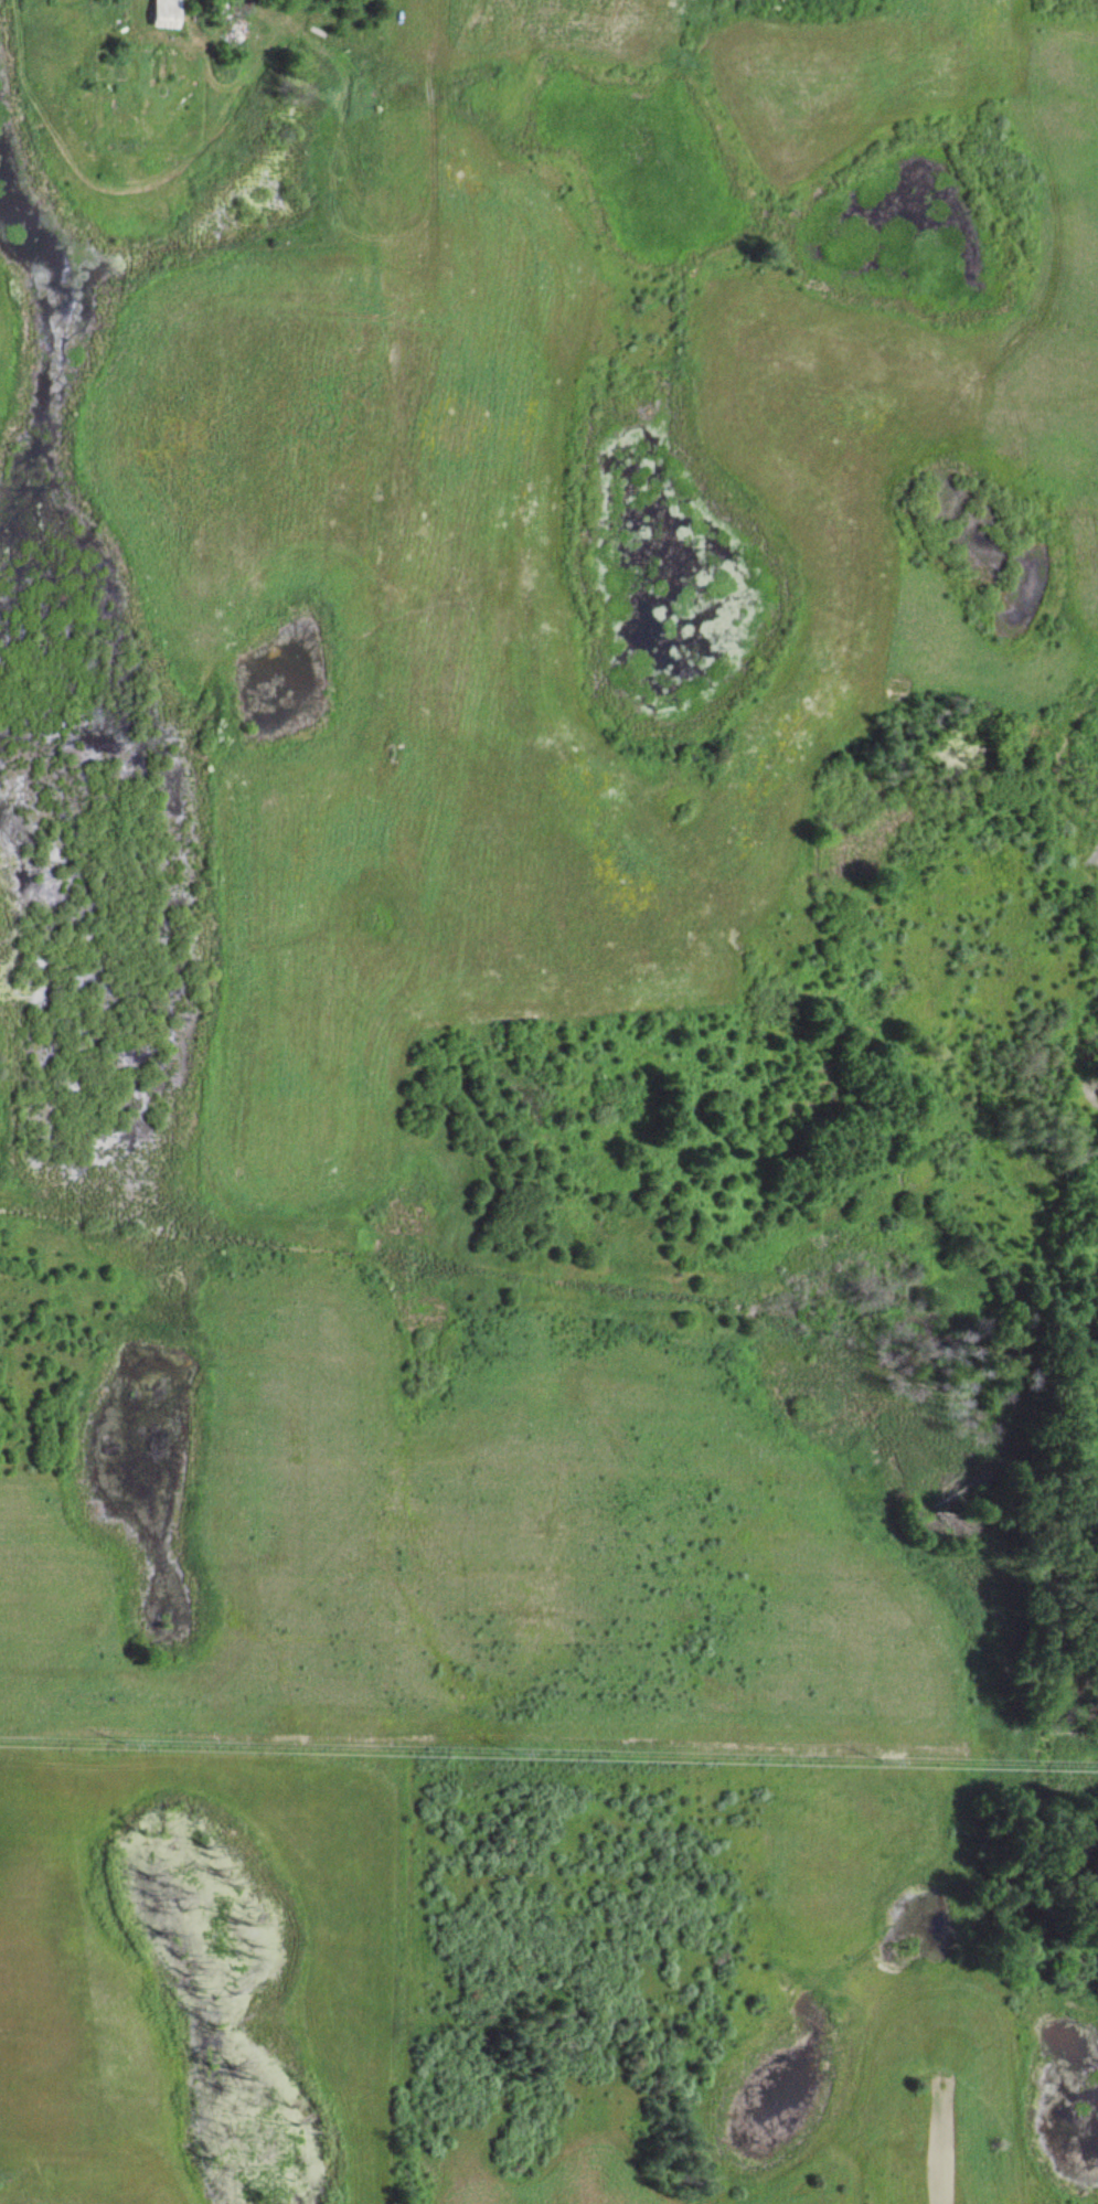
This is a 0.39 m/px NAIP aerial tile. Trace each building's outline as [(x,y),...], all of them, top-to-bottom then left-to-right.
[(175,0),(146,0),(143,26),(171,29),(175,0)]
